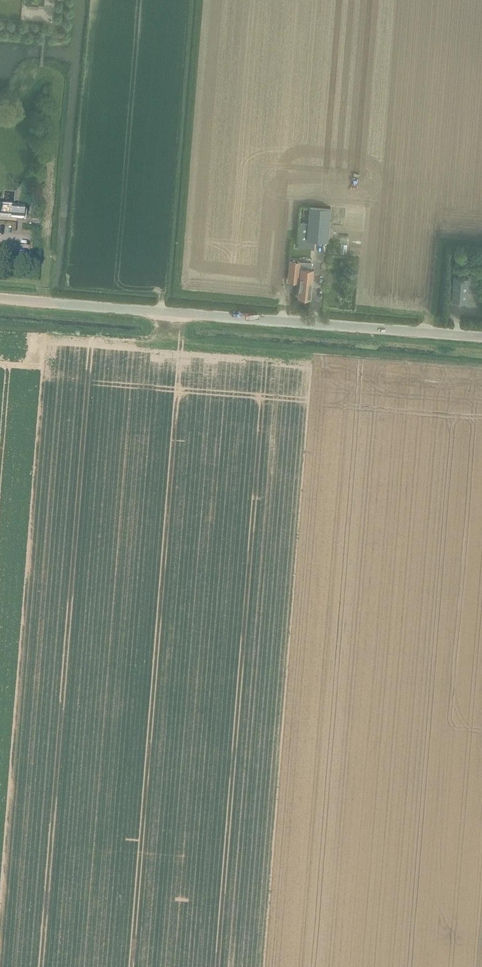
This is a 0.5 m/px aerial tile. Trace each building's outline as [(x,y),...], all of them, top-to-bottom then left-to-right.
[(38,8),(39,0),(28,0),(27,7),(38,8)] [(298,248),(314,249),(315,239),(328,240),(331,207),(309,206),(308,220),(300,220),(299,238),(298,248)] [(12,207),(11,219),(24,220),(25,208),(12,207)] [(288,280),(288,281),(289,281),(292,281),(300,282),(299,297),(311,298),(313,269),(311,269),(312,262),(294,260),(290,260),(288,280)] [(451,302),(467,303),(469,279),(453,277),(451,302)]
